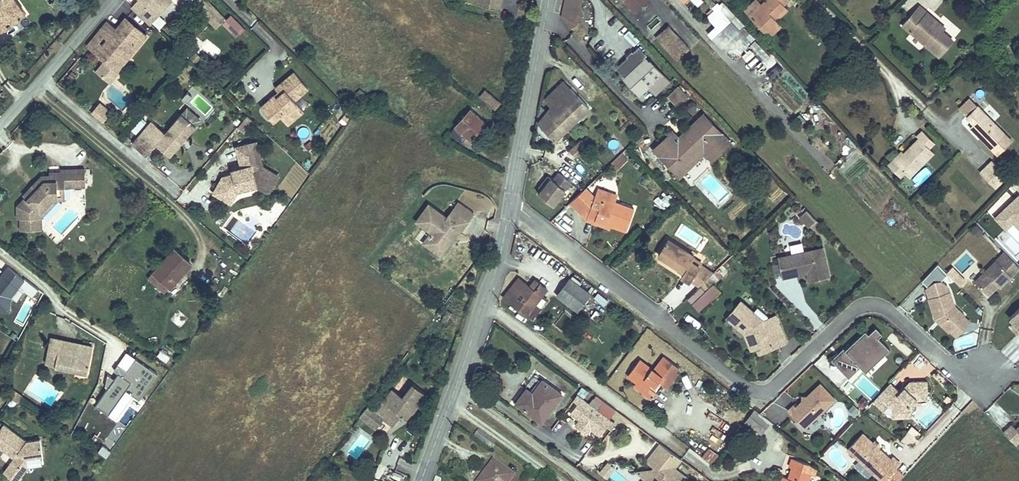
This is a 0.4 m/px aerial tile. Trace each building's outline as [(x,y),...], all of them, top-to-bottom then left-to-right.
[(3,30),(26,13),(16,0),(0,0),(0,25),(3,30)] [(132,7),(150,24),(171,1),(171,0),(138,0),(132,7)] [(194,5),(202,13),(211,5),(206,0),(200,0),(194,5)] [(500,9),(502,0),(463,0),(500,9)] [(562,13),(571,31),(578,24),(583,0),(565,0),(562,13)] [(634,12),(646,0),(622,0),(634,12)] [(763,5),(758,0),(754,0),(744,9),(750,17),(763,5)] [(787,8),(783,4),(788,0),(768,0),(763,5),(750,17),(764,30),(776,19),(787,8)] [(808,9),(802,3),(796,8),(803,14),(808,9)] [(731,59),(753,36),(718,4),(705,18),(714,27),(706,35),(731,59)] [(211,5),(202,13),(216,28),(225,19),(211,5)] [(942,31),(935,26),(938,22),(919,6),(903,25),(939,56),(953,40),(942,31)] [(231,15),(222,23),(236,38),(245,30),(231,15)] [(139,29),(126,18),(117,29),(130,40),(139,29)] [(781,25),(776,19),(764,30),(769,36),(781,25)] [(87,46),(89,48),(105,61),(97,71),(110,82),(118,72),(117,71),(146,35),(139,29),(130,40),(117,29),(107,21),(87,46)] [(938,22),(935,26),(942,31),(945,28),(938,22)] [(690,48),(679,36),(669,25),(655,37),(676,61),(690,48)] [(623,36),(633,46),(638,41),(628,31),(623,36)] [(200,48),(216,58),(222,50),(206,39),(200,48)] [(764,62),(769,57),(755,41),(750,46),(764,62)] [(669,81),(648,59),(646,60),(644,57),(646,55),(638,46),(633,52),(627,57),(616,67),(642,95),(649,88),(656,94),(669,81)] [(753,54),(746,61),(752,67),(760,60),(753,54)] [(771,81),(782,70),(776,65),(765,76),(771,81)] [(275,95),(260,107),(273,122),(280,116),(287,124),(303,111),(294,100),(308,89),(294,72),(275,88),(278,92),(281,94),(277,97),(275,95)] [(555,140),(589,107),(564,81),(558,87),(561,91),(548,103),(552,107),(538,123),(555,140)] [(677,106),(688,96),(678,86),(667,96),(677,106)] [(486,91),(481,96),(495,108),(499,102),(486,91)] [(192,96),(187,92),(181,98),(186,103),(192,96)] [(1012,141),(970,99),(960,109),(967,116),(966,117),(973,124),(970,127),(998,155),(1012,141)] [(100,103),(95,109),(106,118),(111,112),(100,103)] [(187,107),(181,113),(196,126),(201,119),(187,107)] [(106,118),(95,109),(92,113),(102,122),(106,118)] [(471,110),(450,132),(461,142),(467,136),(470,139),(476,132),(474,131),(483,121),(471,110)] [(152,121),(132,144),(146,156),(156,143),(170,156),(182,142),(181,141),(183,139),(184,140),(196,126),(181,113),(165,132),(152,121)] [(253,120),(247,115),(237,127),(243,132),(253,120)] [(344,125),(349,120),(344,115),(339,121),(344,125)] [(729,142),(704,116),(678,140),(672,133),(655,149),(672,167),(681,159),(686,165),(703,149),(712,159),(729,142)] [(140,119),(131,131),(136,135),(145,123),(140,119)] [(483,121),(474,131),(476,132),(485,123),(483,121)] [(934,152),(929,148),(934,143),(922,130),(916,136),(919,139),(904,153),(895,163),(905,173),(909,177),(934,152)] [(588,146),(582,140),(570,150),(576,157),(588,146)] [(308,151),(314,146),(310,141),(304,146),(308,151)] [(231,203),(238,190),(256,185),(254,178),(264,177),(270,181),(275,174),(262,166),(256,142),(236,147),(242,168),(243,171),(233,174),(223,177),(214,193),(231,203)] [(901,177),(905,173),(895,163),(904,153),(902,151),(888,164),(901,177)] [(617,171),(628,159),(621,152),(610,164),(617,171)] [(846,175),(862,163),(857,156),(841,168),(846,175)] [(1002,176),(1005,173),(992,160),(980,173),(995,188),(1005,178),(1002,176)] [(917,186),(932,175),(927,168),(912,179),(917,186)] [(62,187),(57,187),(58,199),(65,198),(65,186),(70,186),(69,169),(60,170),(60,172),(61,172),(62,187)] [(85,186),(85,169),(69,169),(70,186),(85,186)] [(32,187),(31,188),(24,196),(26,198),(18,206),(18,218),(21,218),(21,230),(41,230),(41,217),(41,211),(52,199),(58,199),(57,187),(62,187),(61,172),(60,172),(49,173),(50,176),(42,176),(35,183),(35,184),(37,186),(34,189),(32,187)] [(553,205),(571,182),(559,173),(553,180),(548,176),(542,184),(544,186),(542,190),(539,194),(553,205)] [(278,176),(275,174),(270,181),(264,177),(254,178),(256,185),(268,193),(278,176)] [(624,229),(631,208),(615,202),(616,199),(596,192),(595,197),(586,188),(570,202),(586,220),(592,222),(593,218),(611,225),(624,229)] [(598,188),(596,192),(616,199),(617,195),(598,188)] [(653,192),(646,199),(661,213),(676,197),(669,191),(661,199),(653,192)] [(1016,194),(992,218),(1018,245),(1018,197),(1016,194)] [(52,199),(41,211),(41,217),(58,199),(52,199)] [(473,209),(458,199),(453,206),(468,216),(473,209)] [(468,216),(453,206),(447,215),(428,202),(417,219),(432,229),(428,234),(429,244),(434,248),(447,245),(451,239),(446,236),(448,233),(451,235),(456,226),(460,228),(468,216)] [(810,226),(816,220),(807,209),(798,217),(808,228),(810,226)] [(593,218),(592,222),(610,228),(611,225),(593,218)] [(813,229),(819,223),(816,220),(810,226),(813,229)] [(977,237),(983,232),(977,225),(971,230),(977,237)] [(701,285),(713,274),(700,267),(702,262),(693,256),(694,255),(669,238),(658,254),(684,271),(681,276),(699,287),(701,285)] [(204,250),(215,258),(219,251),(208,244),(204,250)] [(442,253),(447,245),(434,248),(442,253)] [(829,277),(823,248),(778,258),(781,275),(801,271),(801,273),(808,271),(810,281),(829,277)] [(181,270),(188,261),(175,249),(154,272),(170,286),(180,275),(181,276),(184,273),(181,270)] [(1018,268),(1018,267),(1005,252),(975,282),(988,295),(998,286),(1001,283),(1003,284),(1018,268)] [(184,273),(192,264),(188,261),(181,270),(184,273)] [(938,264),(922,281),(928,288),(926,289),(929,298),(928,298),(935,319),(949,332),(950,331),(965,315),(955,306),(948,286),(941,281),(948,274),(938,264)] [(722,276),(716,270),(713,274),(718,279),(722,276)] [(170,286),(154,272),(150,277),(166,291),(170,286)] [(706,291),(718,279),(713,274),(701,285),(706,291)] [(542,296),(547,289),(539,283),(533,290),(529,287),(518,278),(503,297),(527,315),(528,314),(542,296)] [(539,283),(535,279),(529,287),(533,290),(539,283)] [(590,294),(570,279),(557,296),(577,311),(590,294)] [(542,296),(528,314),(534,319),(547,300),(542,296)] [(784,336),(775,316),(768,318),(767,316),(757,307),(753,312),(741,301),(727,317),(745,333),(746,335),(749,334),(754,348),(757,347),(784,336)] [(1009,318),(1014,322),(1016,324),(1014,327),(1012,328),(1018,335),(1018,308),(1009,318)] [(448,310),(441,320),(445,323),(452,313),(448,310)] [(553,326),(562,332),(571,317),(562,311),(553,326)] [(965,315),(950,331),(957,337),(971,321),(965,315)] [(865,372),(890,349),(878,337),(882,334),(876,327),(868,334),(865,330),(845,349),(843,348),(852,359),(852,362),(842,371),(848,378),(860,367),(865,372)] [(754,348),(749,334),(746,335),(751,349),(754,348)] [(784,336),(757,347),(759,353),(786,341),(784,336)] [(52,338),(48,354),(57,356),(55,366),(87,373),(93,347),(82,344),(80,352),(73,350),(72,354),(59,352),(61,340),(52,338)] [(82,344),(61,340),(59,352),(72,354),(73,350),(80,352),(82,344)] [(852,362),(852,359),(843,348),(831,360),(842,371),(852,362)] [(166,362),(171,356),(161,350),(157,356),(166,362)] [(55,366),(57,356),(48,354),(46,364),(55,366)] [(666,388),(677,373),(676,371),(679,368),(664,356),(653,370),(640,359),(628,375),(636,382),(646,389),(648,387),(651,383),(653,384),(656,380),(661,384),(666,388)] [(125,389),(141,399),(157,373),(135,358),(123,376),(116,371),(94,406),(109,415),(125,389)] [(864,375),(855,383),(870,399),(878,391),(864,375)] [(542,422),(562,394),(542,380),(536,389),(538,391),(535,395),(533,394),(527,389),(516,403),(542,422)] [(651,383),(648,387),(655,392),(661,384),(656,380),(653,384),(651,383)] [(910,407),(918,399),(928,399),(927,381),(910,381),(900,391),(891,383),(873,402),(883,411),(886,407),(891,407),(892,418),(910,417),(910,407)] [(646,389),(636,382),(633,386),(651,399),(654,395),(646,389)] [(804,427),(835,399),(821,383),(807,396),(807,400),(803,400),(796,406),(794,404),(788,410),(804,427)] [(376,413),(383,418),(392,425),(400,414),(405,418),(424,393),(413,384),(402,398),(393,391),(376,413)] [(15,391),(11,398),(18,402),(22,396),(15,391)] [(615,425),(608,419),(615,410),(605,402),(602,405),(593,398),(589,404),(577,395),(574,399),(579,404),(572,413),(580,420),(576,425),(586,433),(590,428),(599,435),(607,425),(612,429),(615,425)] [(863,407),(868,402),(863,397),(858,402),(863,407)] [(854,415),(859,410),(853,405),(848,410),(854,415)] [(360,416),(375,428),(383,418),(376,413),(368,406),(360,416)] [(128,424),(135,410),(130,407),(123,422),(128,424)] [(774,424),(754,409),(745,422),(765,437),(774,424)] [(0,429),(0,447),(7,453),(9,450),(13,453),(14,458),(4,472),(16,480),(17,480),(27,468),(26,458),(43,455),(40,439),(27,441),(3,424),(0,429)] [(1016,429),(1012,424),(1003,432),(1015,444),(1018,441),(1018,426),(1016,429)] [(496,443),(479,431),(475,437),(491,449),(496,443)] [(914,438),(907,432),(902,437),(908,442),(911,441),(914,438)] [(878,448),(880,445),(875,440),(873,443),(862,433),(848,449),(882,480),(884,480),(900,464),(892,457),(891,459),(878,448)] [(686,477),(674,468),(681,459),(661,444),(655,450),(663,457),(655,467),(660,471),(656,477),(650,472),(636,472),(645,479),(647,480),(682,480),(686,477)] [(709,447),(702,457),(713,465),(720,455),(709,447)] [(663,457),(655,450),(647,461),(655,467),(663,457)] [(811,474),(814,475),(816,469),(810,464),(792,458),(789,466),(792,468),(789,478),(783,476),(781,480),(809,480),(811,474)] [(607,459),(597,471),(606,478),(615,467),(607,459)] [(514,476),(494,461),(488,469),(491,471),(485,479),(482,477),(479,480),(510,480),(513,477),(514,476)] [(372,467),(368,477),(372,479),(377,468),(372,467)] [(660,471),(655,467),(650,472),(656,477),(660,471)] [(485,479),(491,471),(488,469),(482,477),(485,479)] [(530,471),(523,480),(524,480),(543,480),(530,471)]
